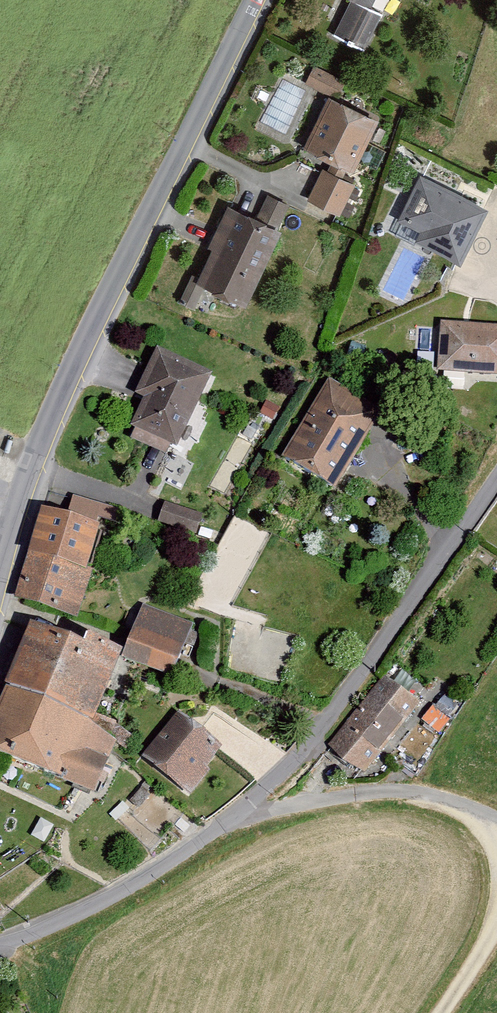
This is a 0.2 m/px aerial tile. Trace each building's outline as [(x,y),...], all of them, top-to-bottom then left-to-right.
[(377,10),(381,0),(353,0),(377,10)] [(380,17),(350,4),(336,36),(365,49),(380,17)] [(315,67),(307,83),(338,98),(345,82),(315,67)] [(377,124),(328,100),(305,149),(334,163),(328,173),(323,171),(310,200),(339,214),(354,184),(342,178),(346,168),(354,171),(377,124)] [(489,211),(421,176),(399,219),(422,231),(417,241),(462,264),(489,211)] [(243,306),(280,233),(276,231),(288,208),(267,198),(255,223),(229,210),(210,247),(217,251),(200,285),(243,306)] [(443,321),(440,368),(496,371),(496,325),(443,321)] [(210,374),(158,349),(137,391),(148,396),(134,423),(176,443),(210,374)] [(326,377),(281,453),(335,484),(380,408),(326,377)] [(290,399),(272,390),(265,405),(283,413),(290,399)] [(123,509),(74,495),(69,513),(49,507),(37,549),(31,547),(17,595),(76,612),(89,568),(82,566),(98,515),(119,522),(123,509)] [(203,512),(164,500),(161,511),(158,521),(197,533),(203,512)] [(191,625),(142,606),(123,655),(171,674),(191,625)] [(36,623),(11,684),(91,720),(120,649),(88,634),(85,643),(36,623)] [(384,678),(332,743),(364,768),(415,703),(384,678)] [(0,708),(0,745),(91,787),(116,732),(91,720),(11,684),(0,708)] [(220,746),(179,714),(147,755),(188,787),(220,746)]
